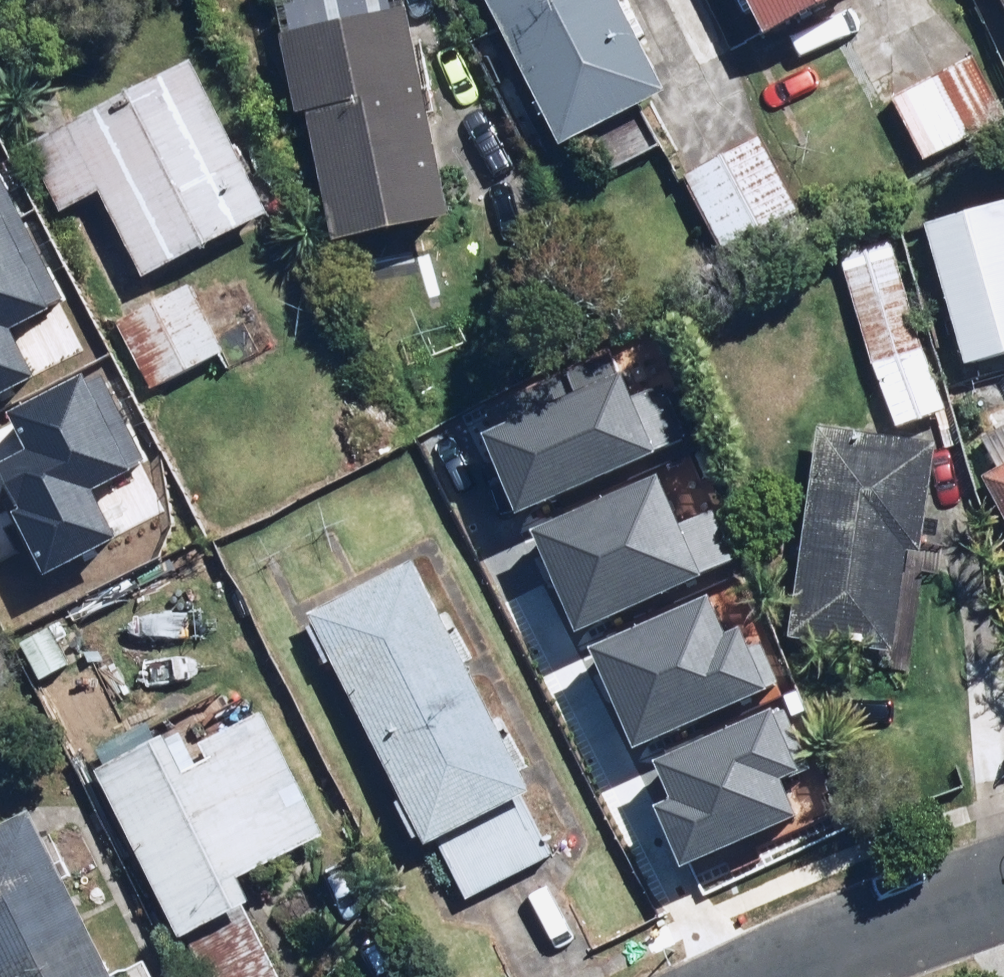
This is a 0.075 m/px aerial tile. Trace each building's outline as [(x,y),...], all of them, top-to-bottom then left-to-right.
[(406,0),(361,0),(290,16),(338,238),(453,213),(406,0)] [(582,130),(606,176),(660,148),(636,102),(663,88),(617,0),(481,0),(557,144),(582,130)] [(765,39),(838,0),(745,0),(765,39)] [(1003,114),(968,52),(889,98),(925,160),(1003,114)] [(268,218),(190,62),(23,147),(58,217),(107,192),(150,277),(268,218)] [(800,211),(757,134),(681,177),(725,254),(800,211)] [(32,413),(9,367),(53,346),(46,331),(65,322),(0,188),(0,429),(32,413)] [(923,224),(968,368),(1003,357),(1003,200),(923,224)] [(950,405),(884,239),(829,261),(895,427),(950,405)] [(230,358),(192,284),(104,330),(143,403),(230,358)] [(481,451),(520,547),(655,492),(615,397),(481,451)] [(43,623),(126,587),(102,532),(146,513),(141,500),(154,494),(112,398),(9,443),(28,486),(0,498),(0,505),(17,543),(9,546),(43,623)] [(934,440),(814,427),(791,640),(895,651),(905,553),(922,554),(934,440)] [(981,467),(1003,512),(1003,456),(981,467)] [(543,566),(581,663),(701,616),(663,519),(543,566)] [(414,561),(306,615),(421,843),(436,835),(466,895),(545,856),(516,799),(530,792),(414,561)] [(73,668),(52,626),(6,649),(27,691),(73,668)] [(591,684),(635,789),(773,732),(747,669),(724,678),(707,636),(591,684)] [(93,769),(177,942),(185,938),(204,976),(281,976),(234,881),(325,837),(265,713),(194,747),(199,757),(179,766),(164,735),(93,769)] [(659,847),(683,906),(801,859),(786,823),(804,816),(776,749),(659,795),(677,840),(659,847)] [(0,820),(0,976),(150,976),(140,959),(111,974),(25,807),(0,820)]
